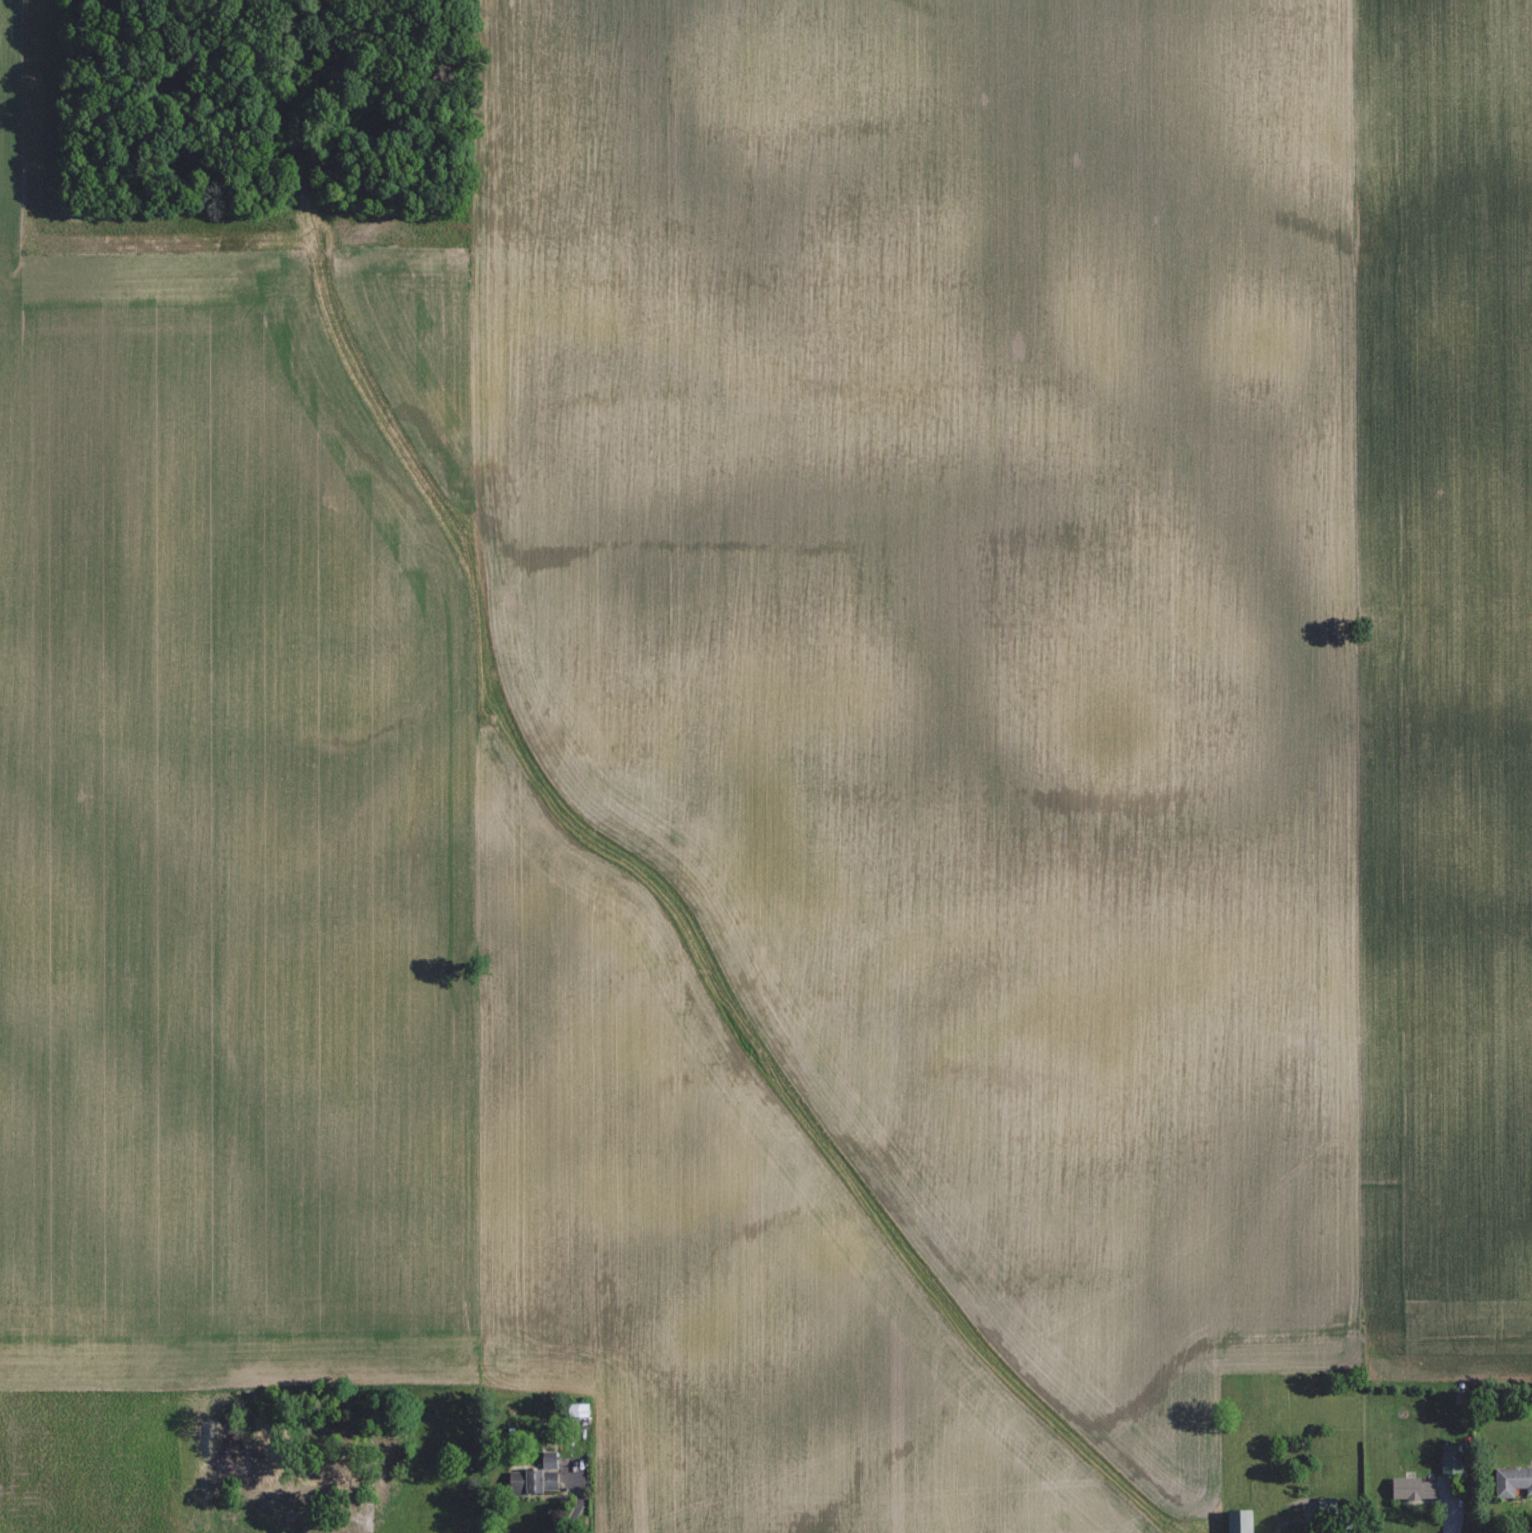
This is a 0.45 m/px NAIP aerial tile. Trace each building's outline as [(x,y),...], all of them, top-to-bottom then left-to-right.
[(1459,1450),(1440,1449),(1439,1475),(1458,1475),(1459,1450)] [(507,1470),(508,1492),(555,1491),(554,1450),(540,1450),(541,1469),(507,1470)] [(235,1468),(235,1455),(209,1454),(209,1467),(235,1468)] [(1494,1496),(1514,1496),(1514,1487),(1525,1487),(1525,1494),(1531,1494),(1531,1467),(1494,1466),(1494,1496)] [(1435,1480),(1419,1480),(1419,1476),(1390,1476),(1389,1498),(1434,1499),(1435,1480)] [(1224,1509),(1225,1532),(1248,1532),(1248,1509),(1224,1509)]
